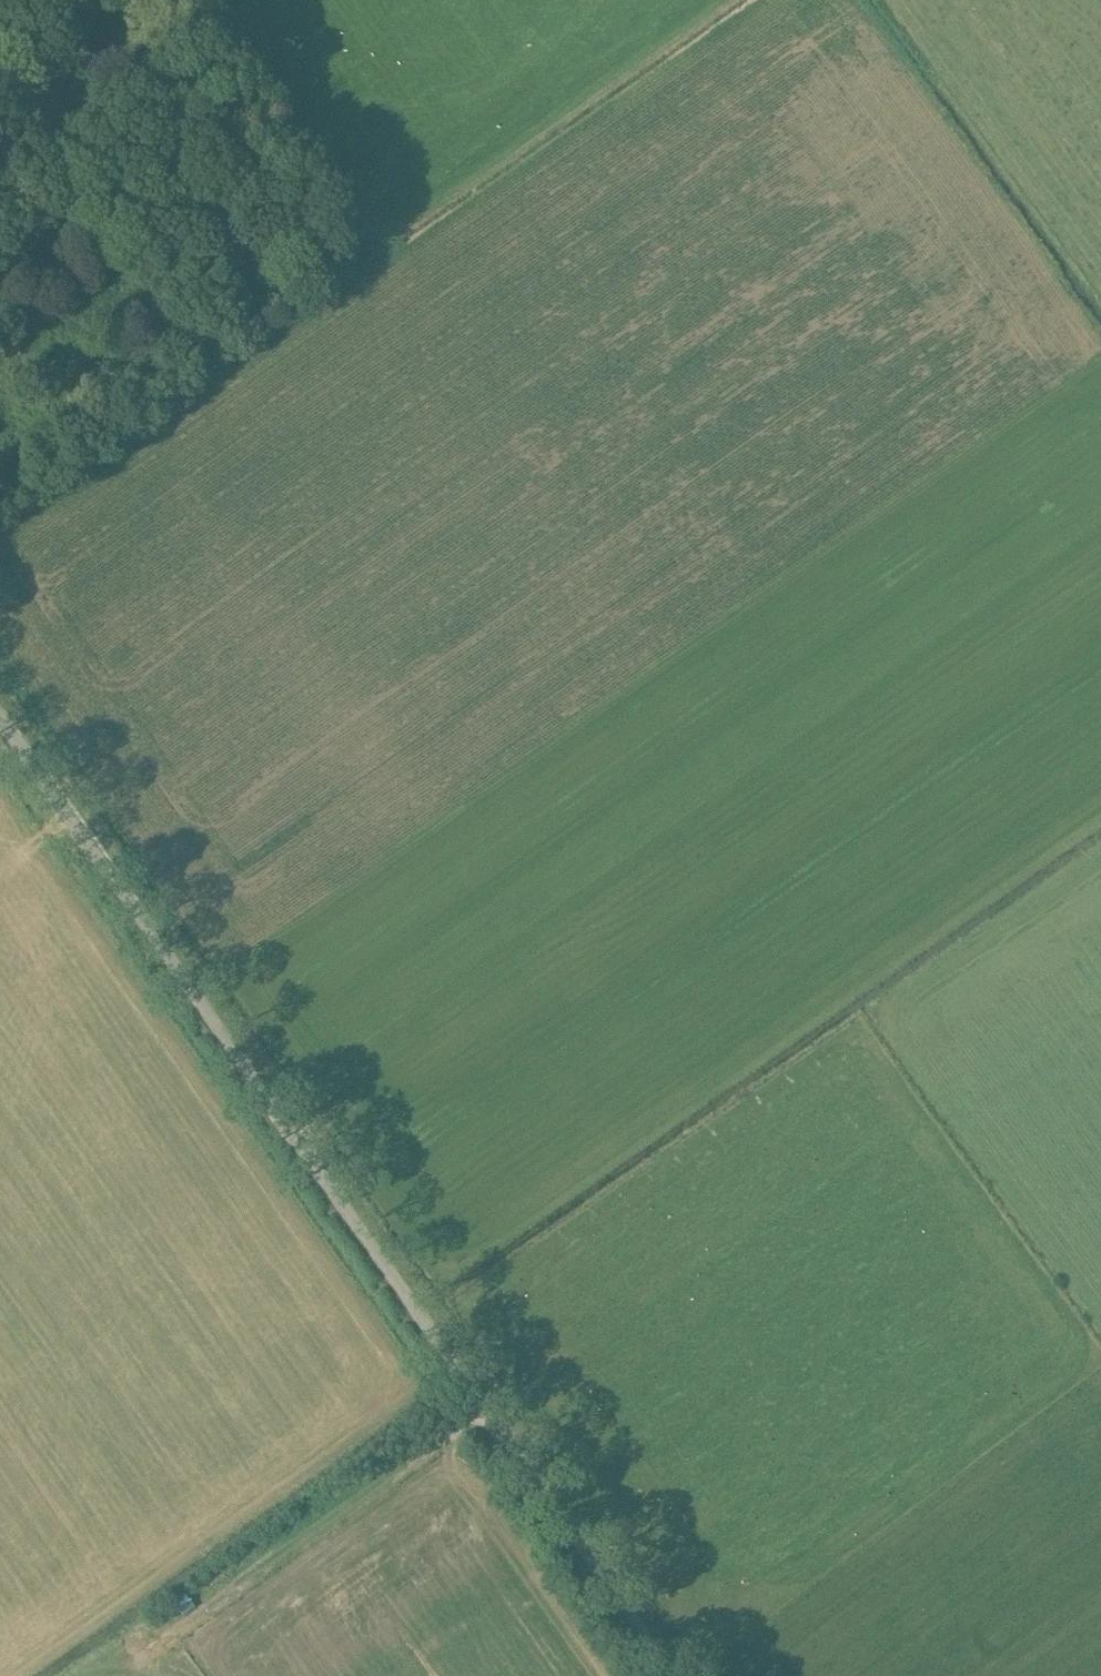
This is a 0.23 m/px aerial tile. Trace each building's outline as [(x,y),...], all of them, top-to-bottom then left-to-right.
[(35,46),(39,53),(47,48),(43,41),(35,46)] [(183,1593),(172,1601),(182,1614),(193,1606),(183,1593)]
